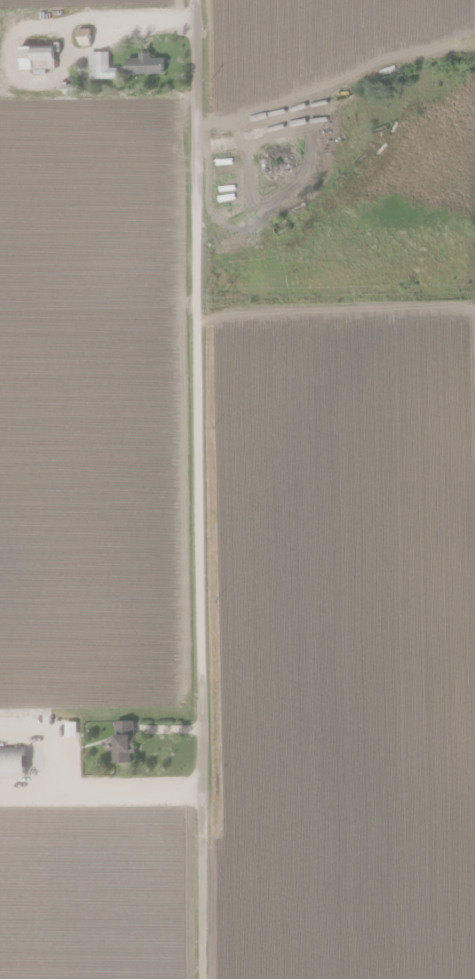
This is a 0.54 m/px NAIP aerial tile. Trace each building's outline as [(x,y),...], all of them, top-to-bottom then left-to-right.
[(54,69),(54,46),(20,46),(20,69),(54,69)] [(108,68),(108,54),(78,54),(78,79),(116,79),(116,68),(108,68)] [(163,74),(163,56),(139,56),(139,58),(126,58),(126,74),(163,74)] [(133,722),(113,722),(113,763),(133,763),(133,722)] [(0,747),(0,776),(25,775),(24,747),(0,747)]
